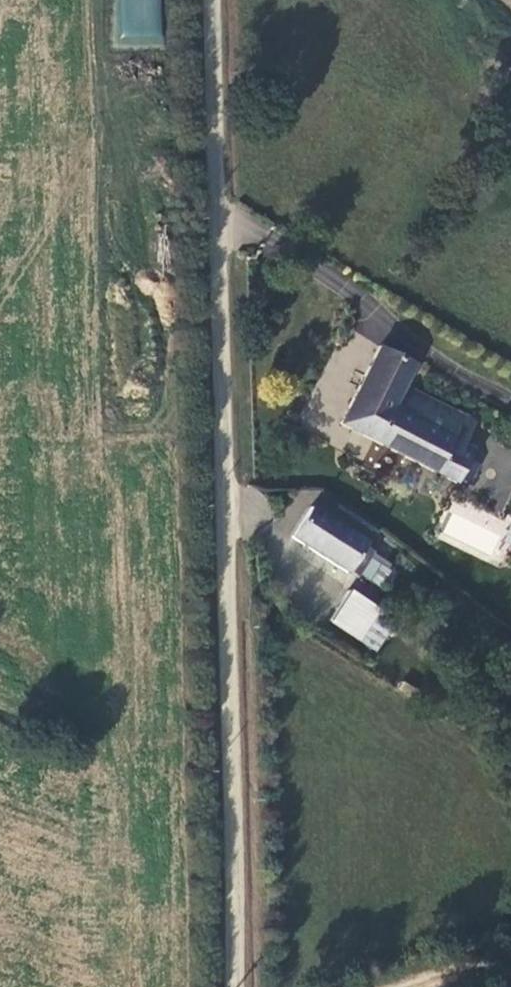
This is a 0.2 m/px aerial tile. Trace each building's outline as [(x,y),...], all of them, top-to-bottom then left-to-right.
[(117,46),(161,46),(162,0),(118,0),(117,46)] [(404,377),(372,361),(333,437),(449,491),(465,456),(458,453),(467,432),(394,398),(404,377)] [(437,540),(508,567),(510,560),(510,519),(454,497),(437,540)] [(307,522),(287,549),(339,590),(343,585),(350,591),(365,572),(356,565),(359,562),(307,522)] [(308,634),(351,668),(366,649),(349,636),(354,630),(328,608),(308,634)] [(354,630),(349,636),(366,649),(371,643),(354,630)]
